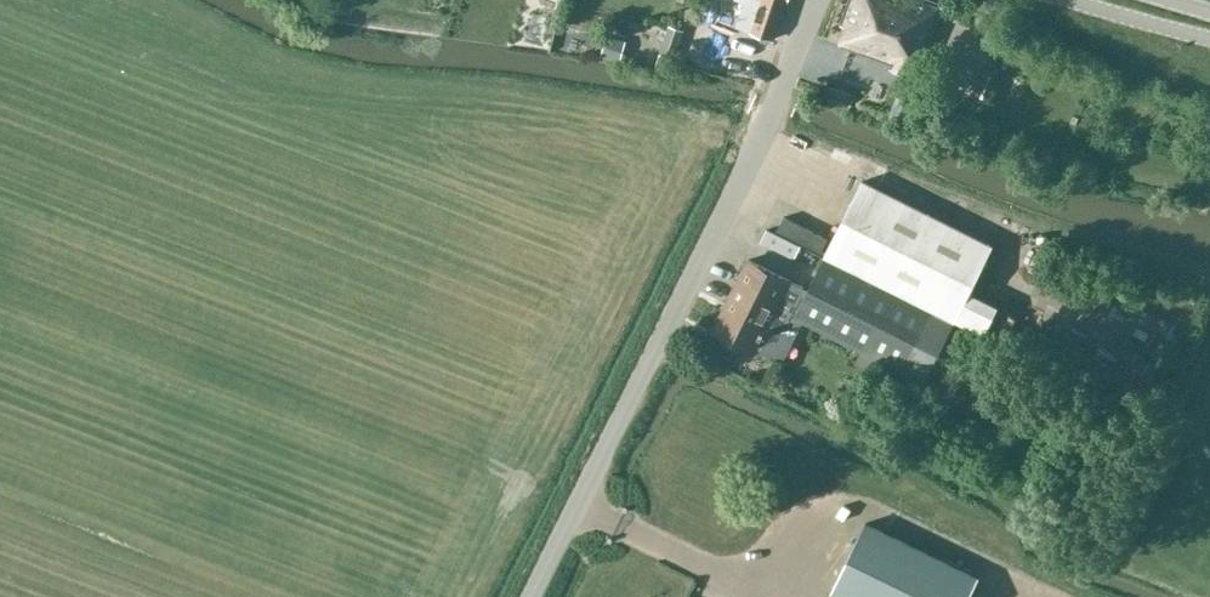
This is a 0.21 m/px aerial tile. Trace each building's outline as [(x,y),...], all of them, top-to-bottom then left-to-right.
[(780,22),(787,0),(744,0),(736,25),(750,30),(750,31),(746,45),(760,50),(765,35),(774,38),(780,22)] [(925,0),(851,0),(840,30),(840,37),(841,46),(840,47),(892,65),(891,68),(914,77),(941,6),(925,0)] [(671,26),(658,65),(671,70),(684,30),(671,26)] [(608,38),(603,57),(618,60),(623,42),(608,38)] [(970,291),(992,247),(861,182),(824,256),(955,321),(955,320),(984,334),(998,305),(970,291)] [(783,217),(777,230),(820,251),(826,238),(783,217)] [(767,228),(761,241),(795,258),(801,246),(767,228)] [(1026,228),(1019,236),(1037,251),(1044,242),(1026,228)] [(808,289),(791,280),(750,257),(716,333),(754,352),(756,348),(783,361),(803,321),(878,360),(901,372),(923,383),(954,324),(909,301),(823,258),(808,289)] [(866,523),(832,591),(844,596),(968,596),(978,577),(866,523)]
